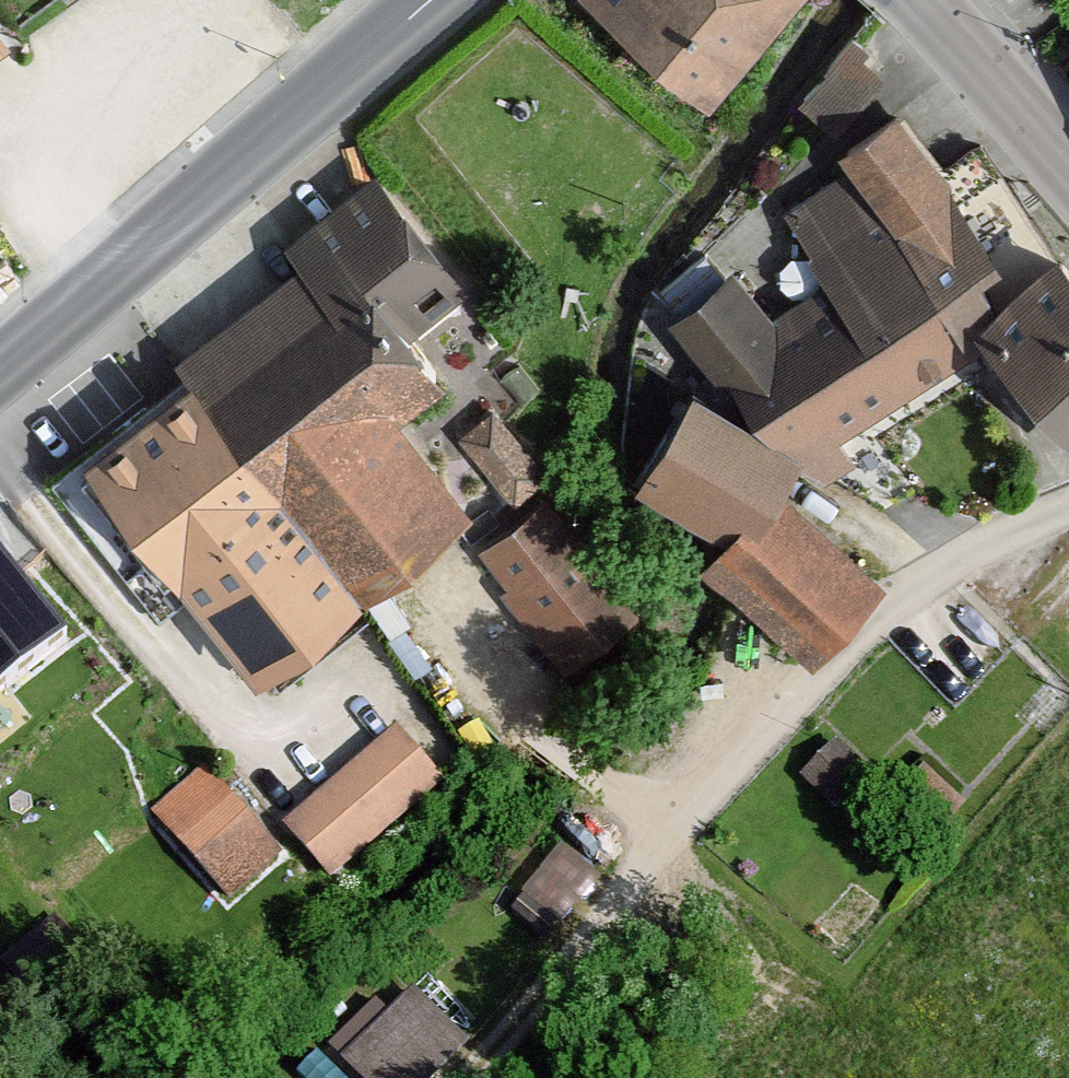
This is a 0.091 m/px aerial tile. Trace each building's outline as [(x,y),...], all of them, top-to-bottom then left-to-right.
[(796,0),(571,0),(710,109),(796,0)] [(850,133),(906,80),(856,29),(801,81),(850,133)] [(982,330),(1017,295),(1060,258),(979,151),(944,174),(906,115),(839,157),(847,172),(964,357),(982,330)] [(777,215),(823,287),(771,322),(728,275),(666,323),(768,437),(816,490),(853,464),(838,439),(964,357),(847,172),(777,215)] [(409,340),(468,297),(381,183),(290,253),(303,271),(345,323),(409,340)] [(1060,258),(1017,295),(982,330),(1068,423),(1068,267),(1060,258)] [(188,359),(370,599),(474,515),(401,419),(443,382),(420,347),(409,340),(345,323),(303,271),(188,359)] [(267,681),(370,599),(188,359),(28,480),(150,643),(182,655),(216,641),(267,681)] [(693,392),(630,494),(725,549),(754,517),(768,527),(797,509),(816,490),(768,437),(693,392)] [(449,443),(513,514),(548,483),(485,412),(449,443)] [(559,678),(635,620),(543,500),(467,558),(559,678)] [(705,573),(815,670),(888,588),(797,509),(768,527),(754,517),(725,549),(705,573)] [(62,646),(0,568),(0,695),(62,646)] [(339,871),(452,768),(401,713),(288,815),(339,871)] [(831,745),(789,788),(836,832),(877,789),(831,745)] [(286,862),(193,762),(130,821),(222,921),(286,862)] [(561,920),(594,855),(557,836),(524,901),(561,920)] [(345,1077),(435,1077),(519,991),(446,920),(316,1050),(345,1077)]
